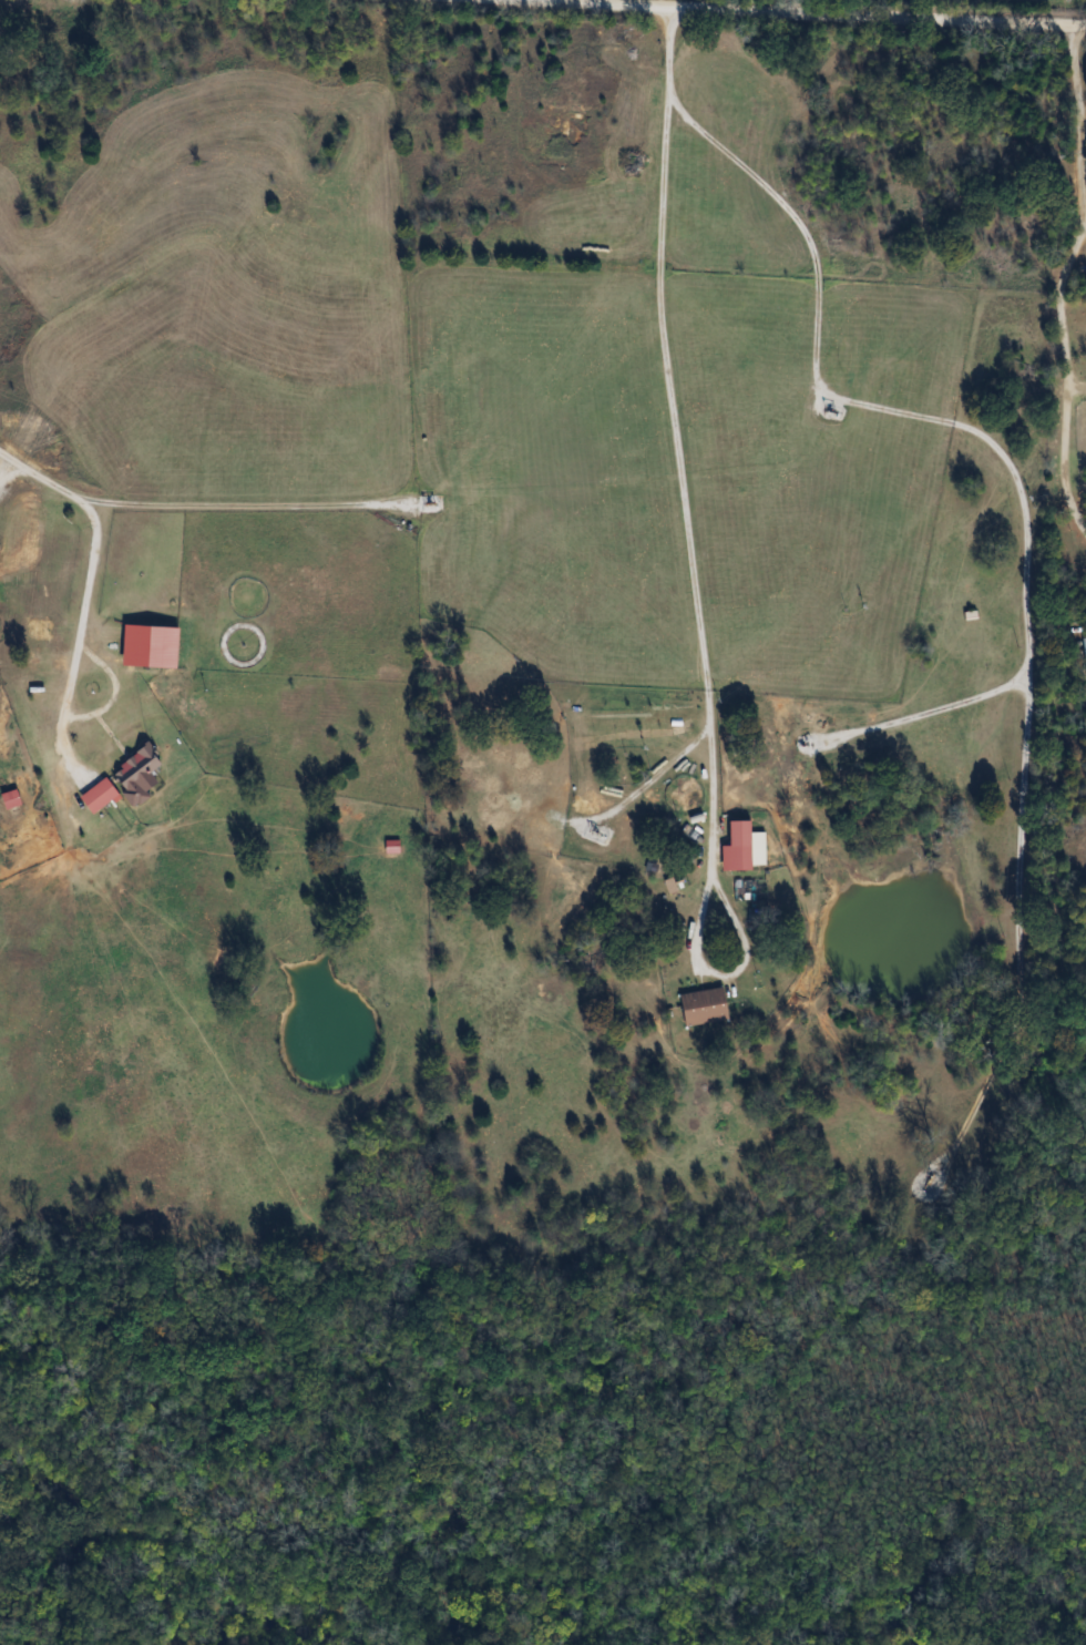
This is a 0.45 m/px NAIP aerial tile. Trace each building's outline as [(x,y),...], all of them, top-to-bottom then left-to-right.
[(123,791),(162,764),(147,744),(108,771),(123,791)] [(3,810),(19,805),(15,790),(0,794),(0,799),(3,810)] [(677,995),(683,1027),(726,1020),(721,988),(677,995)]
